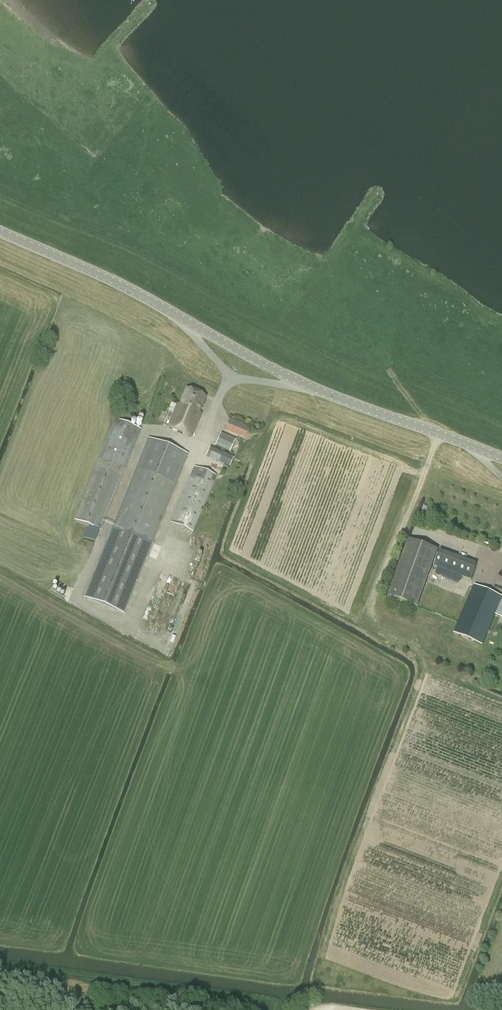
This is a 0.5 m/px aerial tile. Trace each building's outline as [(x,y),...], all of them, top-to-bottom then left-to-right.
[(179,405),(177,405),(168,428),(191,438),(201,414),(200,414),(206,398),(186,390),(179,405)] [(245,439),(250,427),(230,419),(224,431),(245,439)] [(115,420),(95,468),(74,522),(100,532),(141,430),(115,420)] [(230,453),(236,440),(220,433),(215,446),(230,453)] [(177,452),(148,440),(113,528),(85,598),(124,614),(188,456),(177,452)] [(234,458),(210,448),(206,457),(230,467),(234,458)] [(194,467),(192,472),(170,523),(193,533),(214,482),(217,476),(194,467)] [(408,540),(388,596),(418,607),(438,550),(408,540)] [(477,564),(441,551),(435,567),(471,580),(477,564)] [(474,585),(454,633),(482,646),(482,645),(499,607),(501,608),(501,597),(474,585)]
